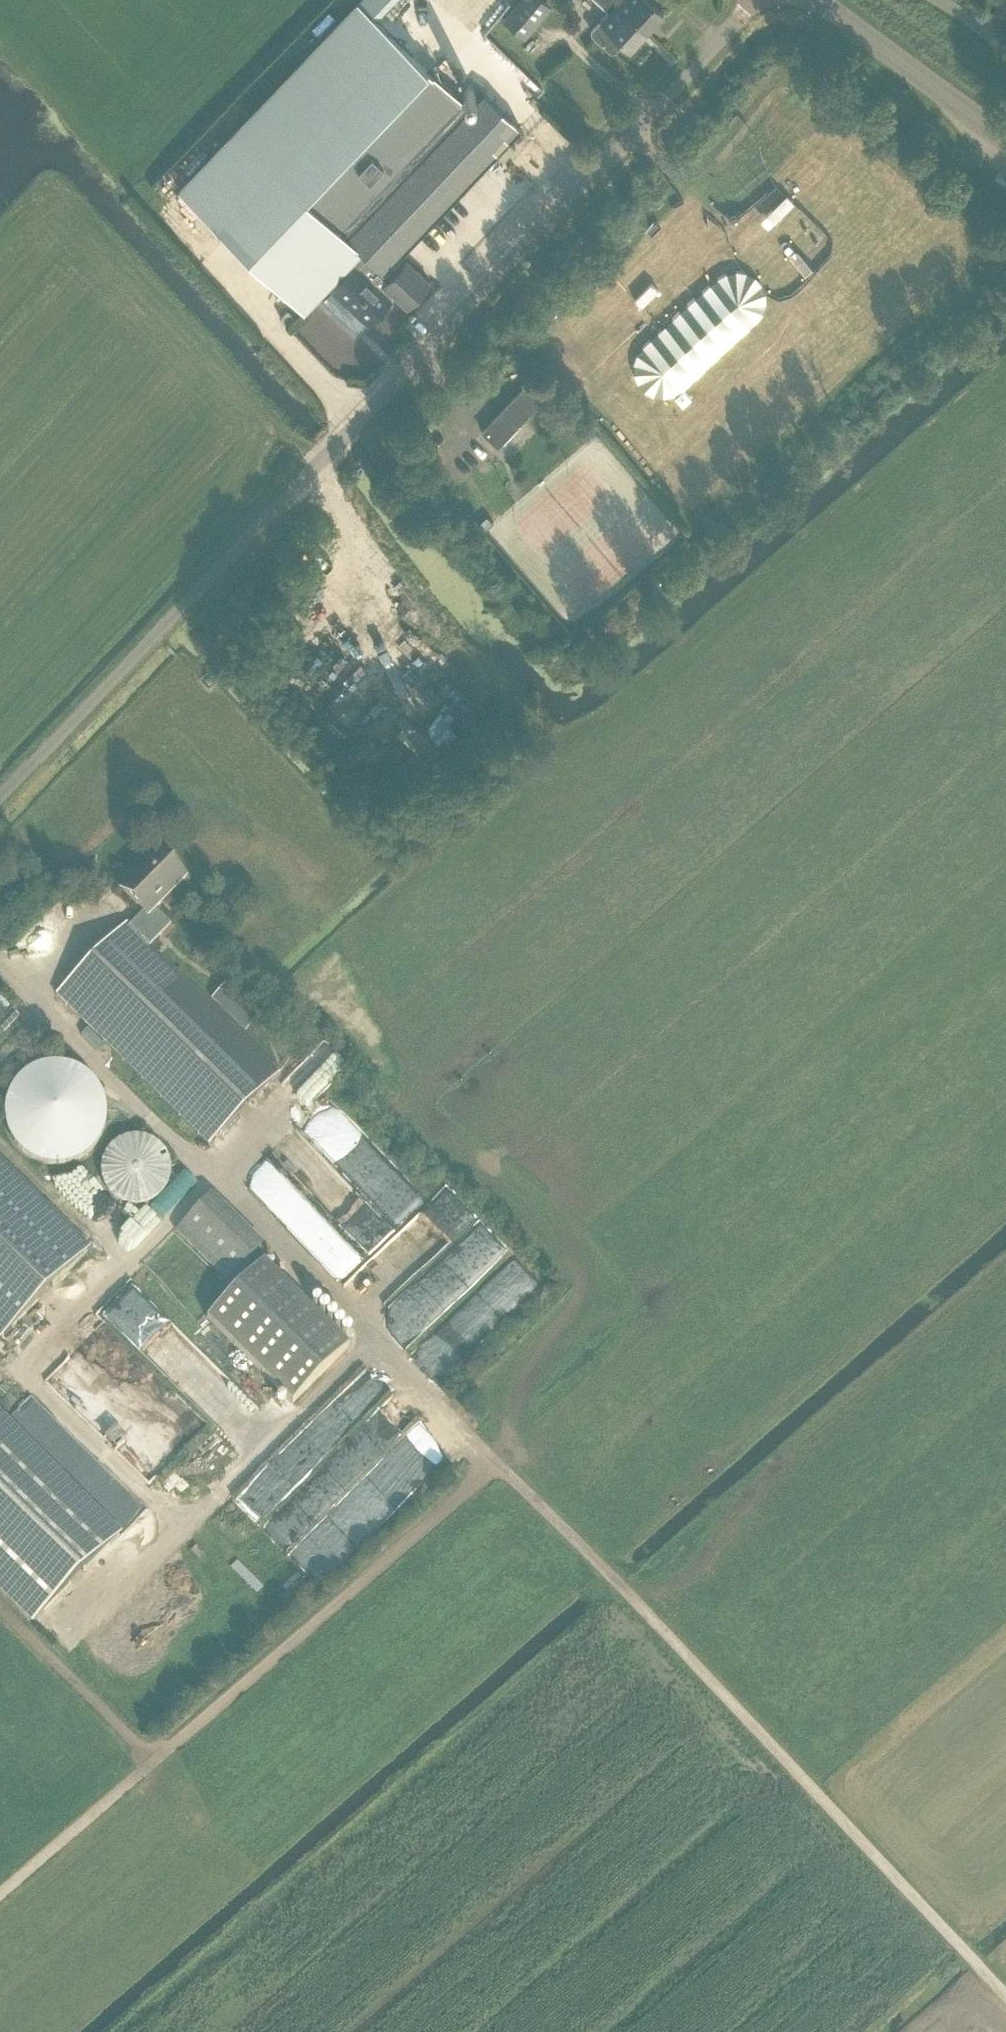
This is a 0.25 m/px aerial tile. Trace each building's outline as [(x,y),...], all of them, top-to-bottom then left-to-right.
[(541,0),(520,0),(503,20),(524,38),(550,7),(541,0)] [(608,11),(592,29),(592,33),(610,50),(614,49),(623,40),(630,47),(646,29),(615,0),(597,0),(608,11)] [(646,29),(663,11),(651,0),(615,0),(646,29)] [(358,248),(367,257),(383,271),(519,127),(483,92),(469,107),(358,2),(180,192),(302,308),(358,248)] [(387,281),(380,274),(383,271),(367,257),(359,265),(355,261),(330,287),(368,323),(392,298),(391,297),(394,294),(406,307),(430,282),(407,260),(387,281)] [(482,430),(497,445),(543,398),(527,383),(482,430)] [(130,926),(151,946),(171,925),(155,910),(186,879),(158,850),(120,889),(144,912),(130,926)] [(130,926),(127,924),(57,995),(208,1145),(279,1073),(151,946),(130,926)] [(261,1018),(227,983),(211,1000),(245,1034),(261,1018)] [(326,1038),(284,1082),(309,1105),(350,1062),(326,1038)] [(5,1106),(5,1110),(5,1114),(5,1115),(5,1117),(6,1121),(7,1124),(7,1126),(8,1127),(9,1131),(11,1134),(14,1138),(17,1143),(20,1147),(24,1150),(29,1153),(32,1155),(37,1157),(40,1158),(43,1159),(47,1160),(52,1161),(56,1161),(61,1160),(66,1160),(70,1159),(75,1157),(80,1155),(84,1152),(88,1149),(92,1145),(95,1143),(98,1138),(101,1134),(101,1132),(103,1129),(105,1124),(105,1121),(106,1117),(106,1115),(106,1113),(107,1110),(106,1105),(106,1101),(105,1099),(105,1096),(103,1093),(103,1091),(101,1088),(101,1086),(98,1082),(97,1080),(95,1077),(92,1075),(90,1072),(88,1071),(84,1068),(81,1066),(78,1064),(75,1063),(70,1061),(65,1060),(59,1059),(56,1059),(52,1059),(49,1060),(43,1061),(40,1062),(35,1064),(30,1066),(26,1069),(23,1071),(19,1075),(16,1079),(15,1080),(13,1083),(12,1085),(10,1088),(9,1091),(8,1093),(7,1096),(6,1099),(6,1101),(5,1105),(5,1106)] [(322,1143),(352,1175),(360,1167),(371,1177),(389,1160),(349,1118),(322,1143)] [(171,1174),(171,1168),(170,1162),(168,1156),(165,1151),(161,1146),(157,1142),(152,1139),(146,1137),(140,1136),(134,1136),(128,1137),(123,1139),(118,1142),(113,1145),(109,1150),(106,1155),(104,1161),(103,1166),(103,1172),(103,1178),(105,1184),(108,1189),(112,1194),(117,1198),(122,1201),(127,1203),(133,1204),(139,1204),(145,1203),(150,1201),(156,1198),(160,1195),(164,1190),(167,1185),(169,1180),(171,1174)] [(0,1160),(0,1335),(3,1338),(90,1249),(0,1160)] [(176,1231),(227,1282),(261,1248),(210,1197),(176,1231)] [(349,1346),(295,1292),(264,1262),(208,1319),(293,1403),(349,1346)] [(0,1419),(0,1588),(34,1622),(119,1536),(0,1419)]
